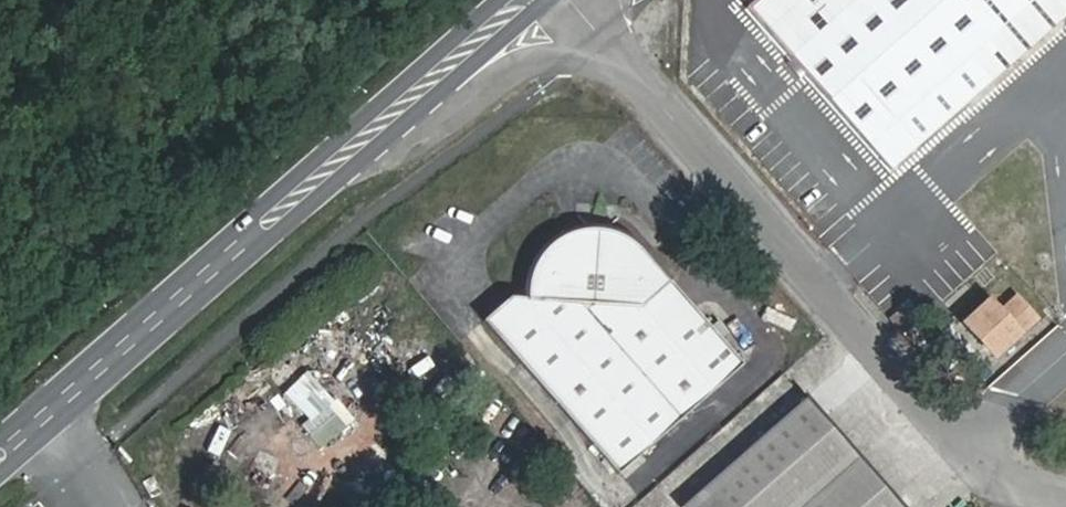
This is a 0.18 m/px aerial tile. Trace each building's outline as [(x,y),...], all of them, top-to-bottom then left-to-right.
[(752,8),(894,174),(1065,25),(1065,16),(1053,0),(761,0),(752,8)] [(1065,16),(1065,0),(1053,0),(1065,16)] [(645,260),(624,243),(608,234),(579,228),(560,231),(538,241),(520,258),(509,279),(506,300),(522,306),(531,290),(522,284),(528,272),(535,262),(552,252),(565,247),(583,246),(595,247),(609,252),(621,259),(633,272),(645,287),(654,280),(654,273),(645,260)] [(506,300),(500,298),(468,325),(604,478),(727,367),(680,309),(665,322),(640,290),(645,287),(633,272),(621,259),(609,252),(595,247),(583,246),(565,247),(552,252),(535,262),(528,272),(522,284),(531,290),(522,306),(506,300)] [(955,317),(976,343),(1019,307),(1010,294),(991,307),(982,295),(955,317)] [(891,322),(901,314),(893,302),(881,311),(891,322)] [(976,343),(983,351),(1026,316),(1019,307),(976,343)] [(848,456),(795,399),(674,506),(788,506),(848,456)] [(283,429),(270,416),(250,434),(263,448),(283,429)] [(848,456),(788,506),(895,506),(848,456)]
